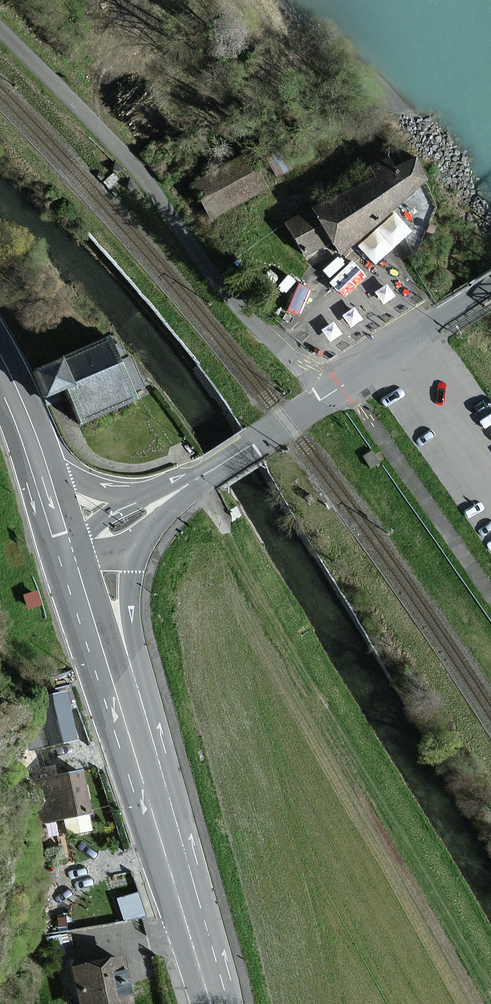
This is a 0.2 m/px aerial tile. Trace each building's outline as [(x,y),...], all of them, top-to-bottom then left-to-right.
[(263,190),(246,157),(190,188),(208,220),(263,190)] [(311,272),(336,259),(419,187),(406,163),(390,172),(384,162),(363,173),(368,183),(286,226),(311,272)] [(67,390),(82,424),(131,403),(128,395),(144,388),(132,360),(128,362),(120,344),(110,348),(107,341),(35,372),(46,398),(67,390)] [(74,744),(61,696),(20,707),(33,755),(74,744)] [(88,816),(79,775),(39,784),(48,825),(88,816)] [(120,893),(127,916),(146,910),(139,888),(120,893)] [(122,960),(71,969),(77,1003),(130,1003),(122,960)]
